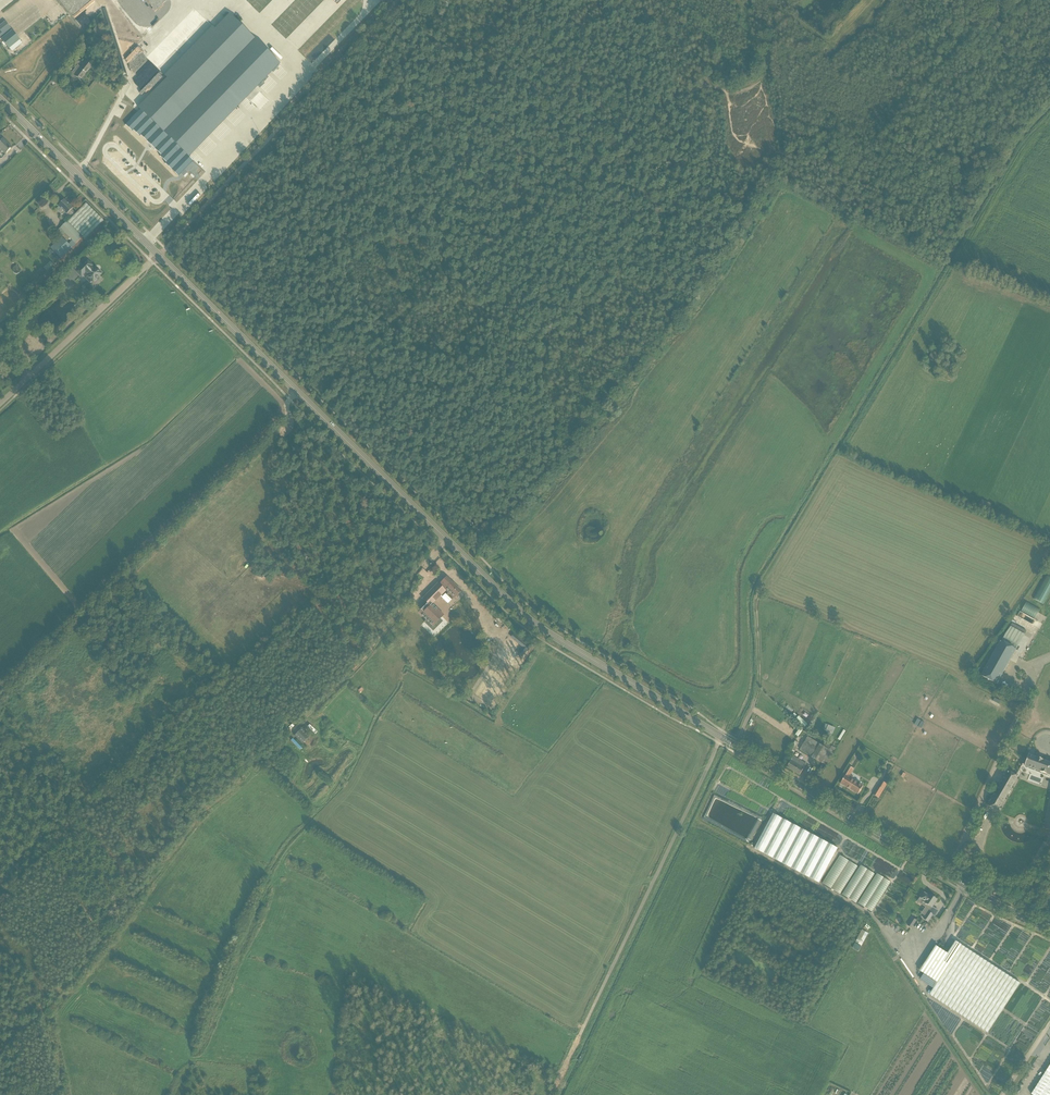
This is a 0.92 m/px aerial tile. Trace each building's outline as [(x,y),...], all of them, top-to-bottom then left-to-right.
[(136,1),(122,37),(136,43),(136,21),(136,1)] [(145,110),(132,124),(138,130),(141,128),(154,140),(155,139),(169,153),(171,150),(178,156),(176,159),(182,165),(179,168),(186,174),(192,167),(189,165),(196,157),(199,160),(288,65),(236,17),(147,112),(145,110)] [(12,29),(5,21),(0,25),(0,39),(12,29)] [(104,40),(108,33),(97,25),(92,31),(89,36),(93,39),(97,34),(104,40)] [(12,30),(1,39),(9,49),(20,40),(12,30)] [(81,81),(90,70),(92,67),(85,61),(80,67),(78,65),(71,74),(70,74),(70,75),(70,77),(71,77),(71,78),(72,79),(72,80),(73,80),(74,80),(75,80),(76,80),(77,79),(78,79),(81,81)] [(9,150),(10,149),(11,148),(6,143),(7,142),(3,139),(0,142),(0,148),(5,154),(9,150)] [(62,237),(50,248),(61,259),(83,237),(85,239),(99,225),(103,221),(86,204),(77,212),(76,214),(72,210),(73,208),(64,200),(60,204),(58,205),(59,206),(57,208),(56,209),(61,214),(63,214),(65,212),(67,214),(68,213),(72,217),(70,218),(68,221),(61,228),(57,232),(60,236),(61,237),(65,233),(73,241),(69,244),(62,237)] [(87,261),(83,265),(80,263),(74,269),(81,276),(85,272),(88,275),(87,276),(86,278),(86,279),(89,283),(91,283),(92,281),(93,282),(101,274),(95,268),(94,269),(91,266),(92,266),(87,261)] [(438,583),(434,587),(423,599),(428,604),(428,603),(431,606),(423,613),(435,624),(437,622),(444,615),(435,607),(437,605),(433,602),(445,590),(446,591),(444,593),(451,600),(455,596),(455,597),(457,595),(461,591),(447,577),(439,584),(438,583)] [(413,611),(417,606),(412,602),(408,607),(413,611)] [(1037,620),(1042,611),(1029,603),(1023,612),(1037,620)] [(1001,686),(1027,632),(1011,624),(985,679),(1001,686)] [(522,647),(518,653),(522,656),(527,651),(522,647)] [(301,727),(292,735),(301,744),(309,735),(301,727)] [(809,738),(802,752),(829,766),(838,749),(834,747),(833,750),(809,738)] [(1049,775),(1049,762),(1025,753),(1021,765),(1049,775)] [(789,770),(803,777),(809,764),(795,757),(789,770)] [(1009,772),(990,808),(1002,814),(1021,778),(1009,772)] [(837,784),(857,794),(863,784),(843,773),(837,784)] [(883,789),(880,787),(875,796),(882,799),(890,785),(886,783),(883,789)] [(774,815),(756,851),(823,884),(829,871),(828,871),(840,847),(774,815)] [(834,890),(850,861),(840,855),(824,884),(834,890)] [(834,892),(877,913),(892,882),(861,866),(861,867),(849,861),(834,892)] [(929,910),(935,901),(923,892),(916,901),(929,910)] [(909,926),(914,930),(919,922),(915,919),(909,926)] [(900,928),(896,935),(905,941),(909,934),(900,928)] [(862,953),(870,934),(863,931),(855,950),(862,953)] [(929,995),(988,1033),(1020,983),(955,941),(947,954),(936,946),(919,971),(924,974),(920,980),(933,989),(929,995)] [(1031,1094),(1032,1094),(1049,1094),(1049,1066),(1031,1094)]
